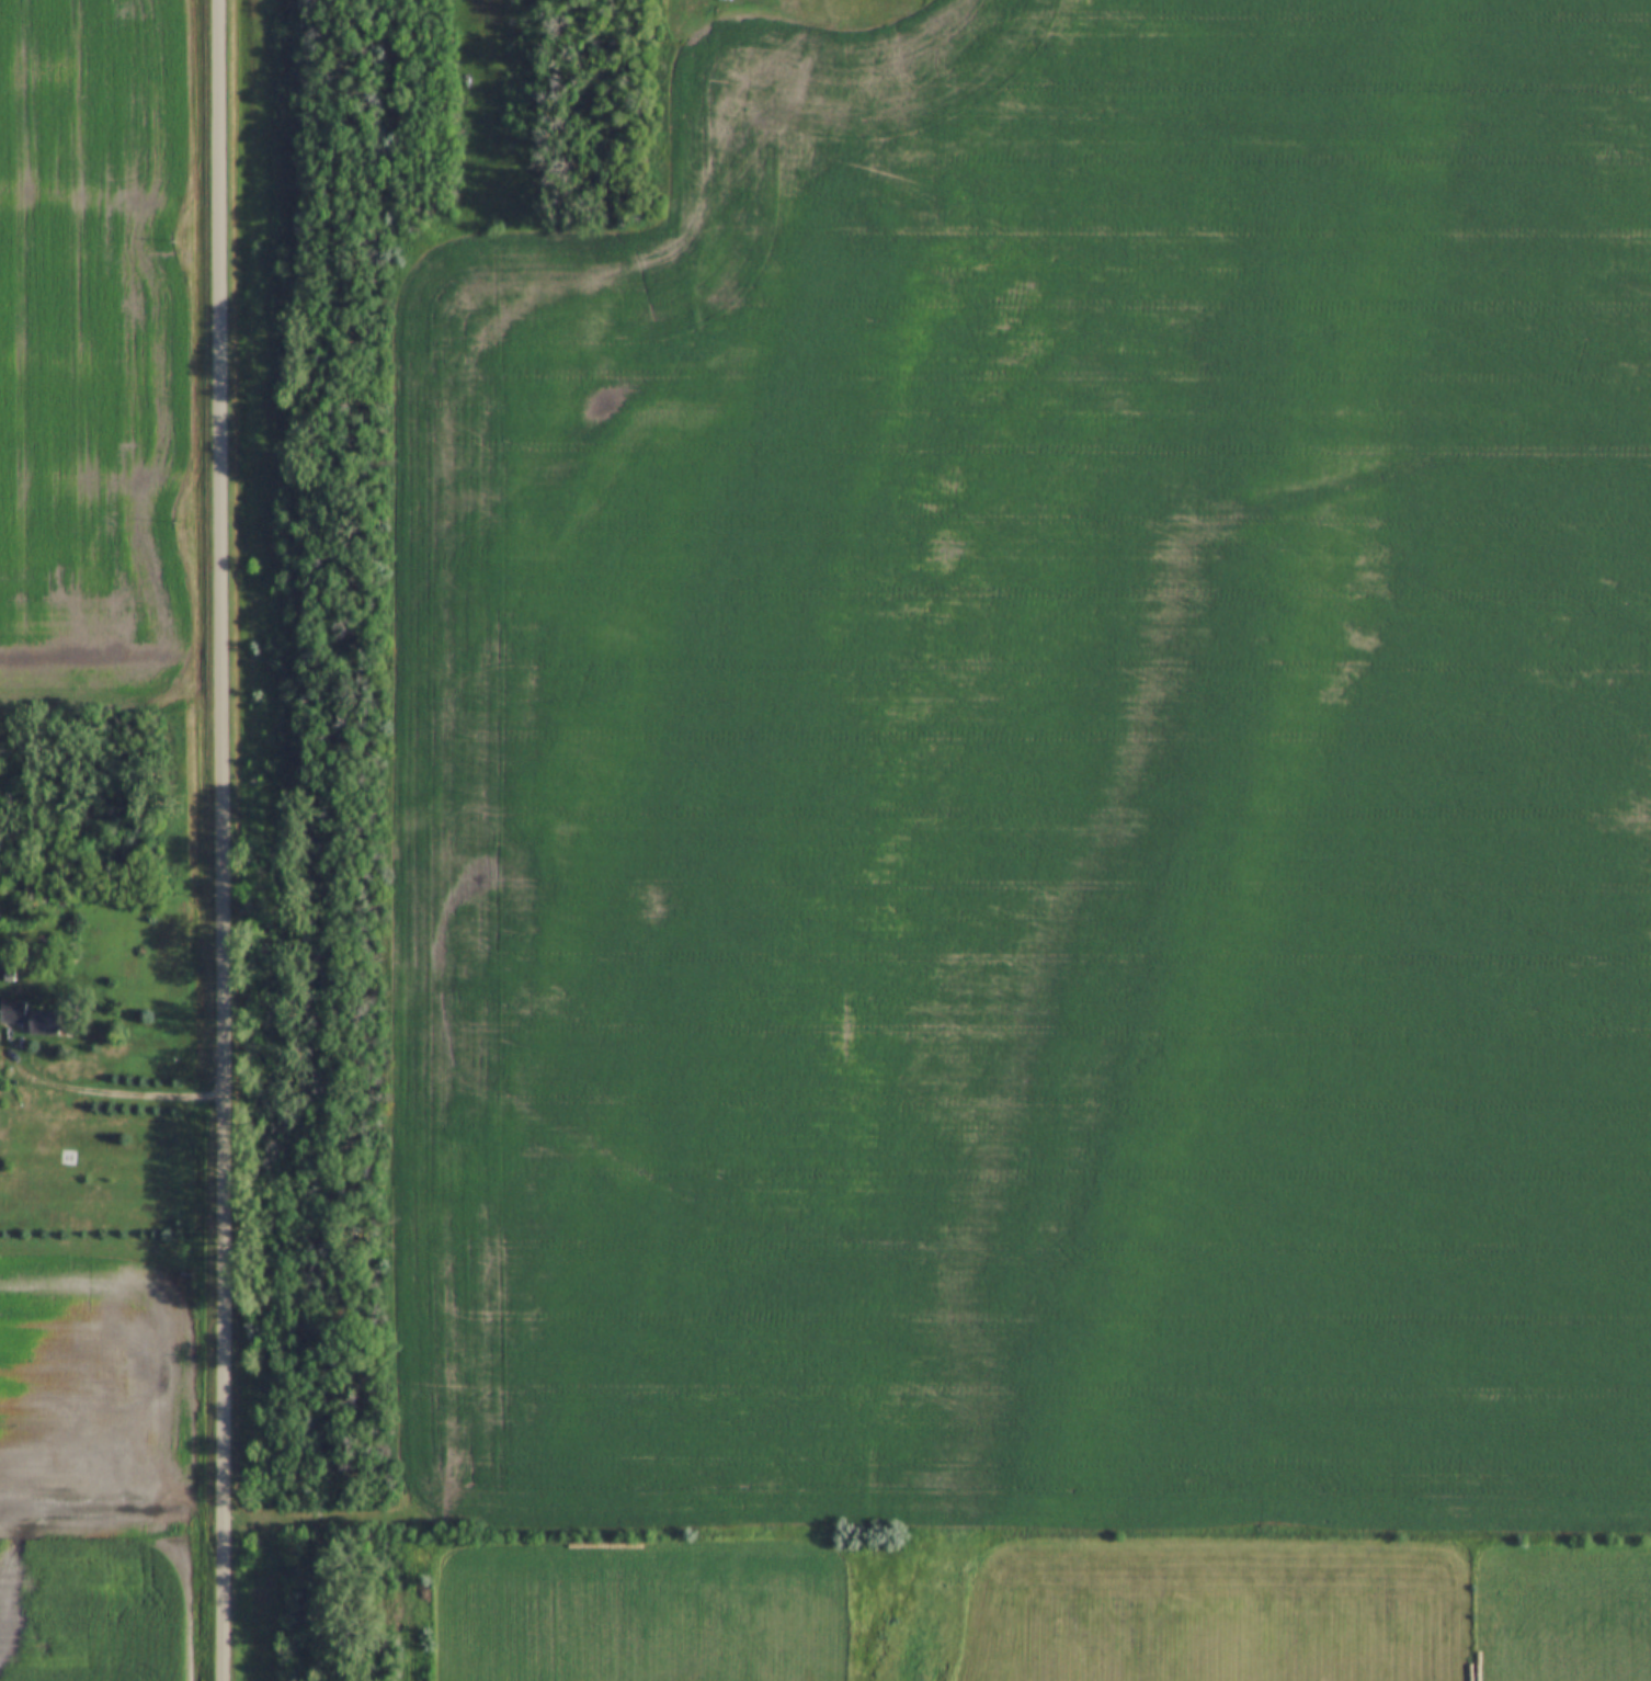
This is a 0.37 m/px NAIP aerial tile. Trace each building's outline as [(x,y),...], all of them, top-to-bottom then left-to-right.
[(0,1001),(0,1024),(25,1024),(25,1001),(0,1001)] [(72,1035),(72,1011),(28,1011),(28,1035),(72,1035)]
